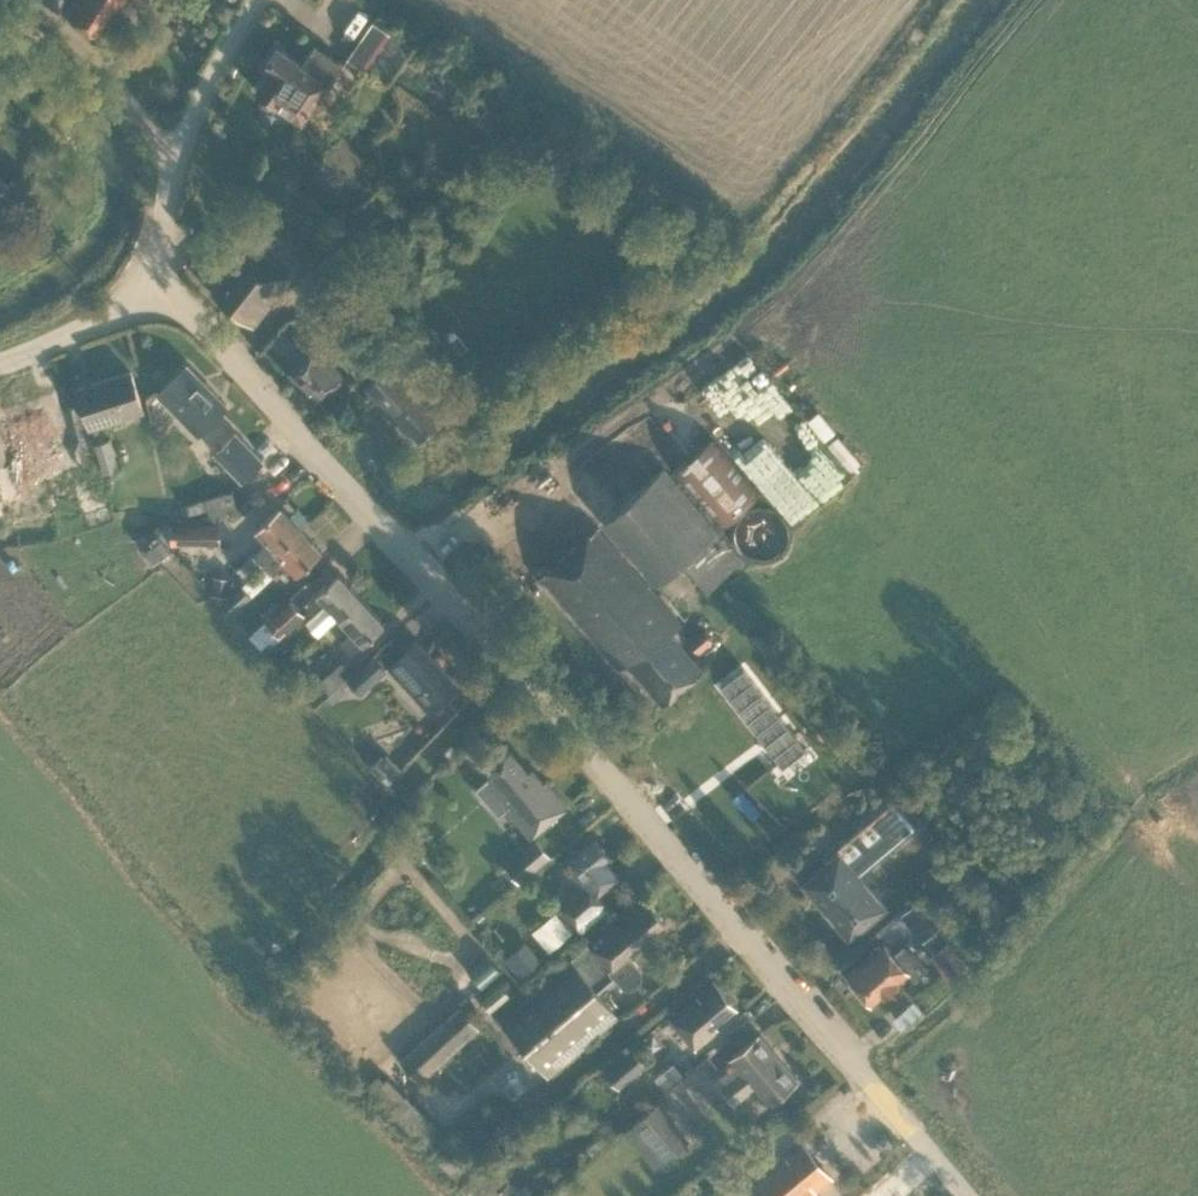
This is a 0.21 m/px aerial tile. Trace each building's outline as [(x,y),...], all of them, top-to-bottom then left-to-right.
[(63,10),(97,33),(115,6),(119,8),(124,0),(69,0),(63,10)] [(349,56),(363,65),(386,29),(372,20),(349,56)] [(328,80),(330,81),(343,63),(316,43),(303,61),(278,44),(265,64),(271,68),(257,88),(278,102),(279,100),(302,117),(328,80)] [(10,179),(0,171),(0,192),(10,179)] [(289,236),(258,211),(245,227),(251,232),(238,249),(243,253),(213,292),(215,293),(229,304),(227,305),(232,310),(233,308),(254,325),(292,276),(270,258),(276,252),(289,236)] [(366,354),(343,327),(327,341),(349,368),(366,354)] [(290,369),(316,398),(345,373),(319,344),(290,369)] [(414,373),(395,354),(362,388),(383,409),(385,408),(398,420),(401,417),(421,437),(449,409),(415,374),(415,373),(414,373)] [(159,391),(199,431),(228,403),(188,363),(159,391)] [(144,408),(132,369),(78,386),(91,425),(144,408)] [(49,403),(23,411),(43,472),(69,463),(49,403)] [(0,419),(0,420),(20,480),(43,472),(23,411),(0,419)] [(237,430),(216,450),(243,478),(264,458),(237,430)] [(761,490),(714,436),(674,471),(721,525),(761,490)] [(120,466),(111,437),(95,442),(104,471),(120,466)] [(74,469),(90,504),(108,496),(92,461),(74,469)] [(744,559),(666,467),(602,520),(655,584),(683,561),(708,590),(744,559)] [(274,552),(302,526),(281,503),(257,526),(269,539),(254,552),(264,563),(265,563),(275,553),(274,552)] [(767,523),(760,526),(769,544),(792,533),(779,506),(762,514),(767,523)] [(162,518),(157,531),(162,538),(164,542),(166,542),(171,542),(171,521),(172,521),(172,518),(162,518)] [(171,542),(221,542),(220,520),(172,521),(171,521),(171,542)] [(629,659),(664,701),(704,667),(673,631),(682,622),(598,524),(539,576),(620,668),(629,659)] [(275,553),(265,563),(273,572),(287,558),(299,571),(323,548),(302,526),(274,552),(275,553)] [(154,528),(147,533),(148,535),(154,544),(162,538),(157,531),(156,530),(154,528)] [(254,552),(238,567),(248,578),(264,563),(254,552)] [(341,613),(362,595),(339,569),(318,588),(318,589),(305,601),(315,611),(328,599),(341,613)] [(228,595),(229,595),(229,594),(231,576),(214,574),(212,592),(228,595)] [(252,593),(242,582),(229,594),(229,595),(228,595),(221,601),(232,612),(252,593)] [(364,639),(385,620),(362,595),(341,613),(354,628),(341,640),(351,651),(364,639)] [(266,619),(281,635),(306,613),(291,597),(266,619)] [(266,618),(251,633),(262,645),(271,637),(274,640),(281,635),(266,619),(266,618)] [(690,641),(698,650),(713,638),(705,628),(690,641)] [(389,664),(429,707),(458,681),(418,638),(389,664)] [(347,676),(361,691),(387,666),(374,652),(347,676)] [(783,764),(806,746),(744,665),(721,683),(783,764)] [(327,673),(319,679),(329,690),(337,684),(327,673)] [(532,767),(529,770),(510,748),(488,767),(492,772),(476,786),(499,813),(507,806),(531,835),(568,804),(547,778),(544,781),(532,767)] [(371,764),(388,781),(403,767),(387,750),(371,764)] [(881,867),(875,872),(840,831),(819,849),(828,859),(804,880),(850,935),(887,904),(886,904),(902,891),(881,867)] [(551,854),(537,837),(506,864),(520,880),(551,854)] [(610,854),(596,837),(571,859),(579,869),(572,875),(583,888),(560,907),(576,926),(605,902),(607,900),(599,891),(619,874),(605,858),(610,854)] [(916,900),(903,911),(925,938),(938,928),(916,900)] [(642,967),(629,952),(642,942),(645,945),(659,934),(655,929),(666,919),(651,902),(643,909),(638,904),(618,921),(616,919),(501,1017),(549,1073),(619,1013),(598,988),(615,974),(623,984),(634,984),(642,978),(642,967)] [(605,902),(576,926),(581,932),(610,907),(605,902)] [(561,915),(556,909),(533,928),(549,948),(572,930),(573,929),(561,915)] [(526,938),(505,956),(520,974),(541,956),(526,938)] [(894,952),(885,941),(848,972),(872,1001),(884,991),(885,992),(899,980),(898,979),(908,970),(926,991),(952,969),(941,956),(930,966),(914,947),(911,950),(905,943),(894,952)] [(670,1017),(696,1047),(720,1026),(717,1022),(738,1004),(715,977),(697,992),(698,993),(670,1017)] [(480,1025),(460,1004),(401,1057),(420,1079),(480,1025)] [(728,1066),(716,1077),(723,1085),(735,1099),(755,1082),(770,1100),(798,1076),(760,1031),(732,1055),(736,1060),(733,1062),(728,1066)] [(633,1044),(605,1068),(621,1086),(648,1062),(633,1044)] [(633,1120),(664,1157),(690,1136),(659,1098),(633,1120)] [(804,1141),(787,1155),(791,1160),(748,1195),(819,1195),(822,1194),(817,1188),(832,1175),(804,1141)]
